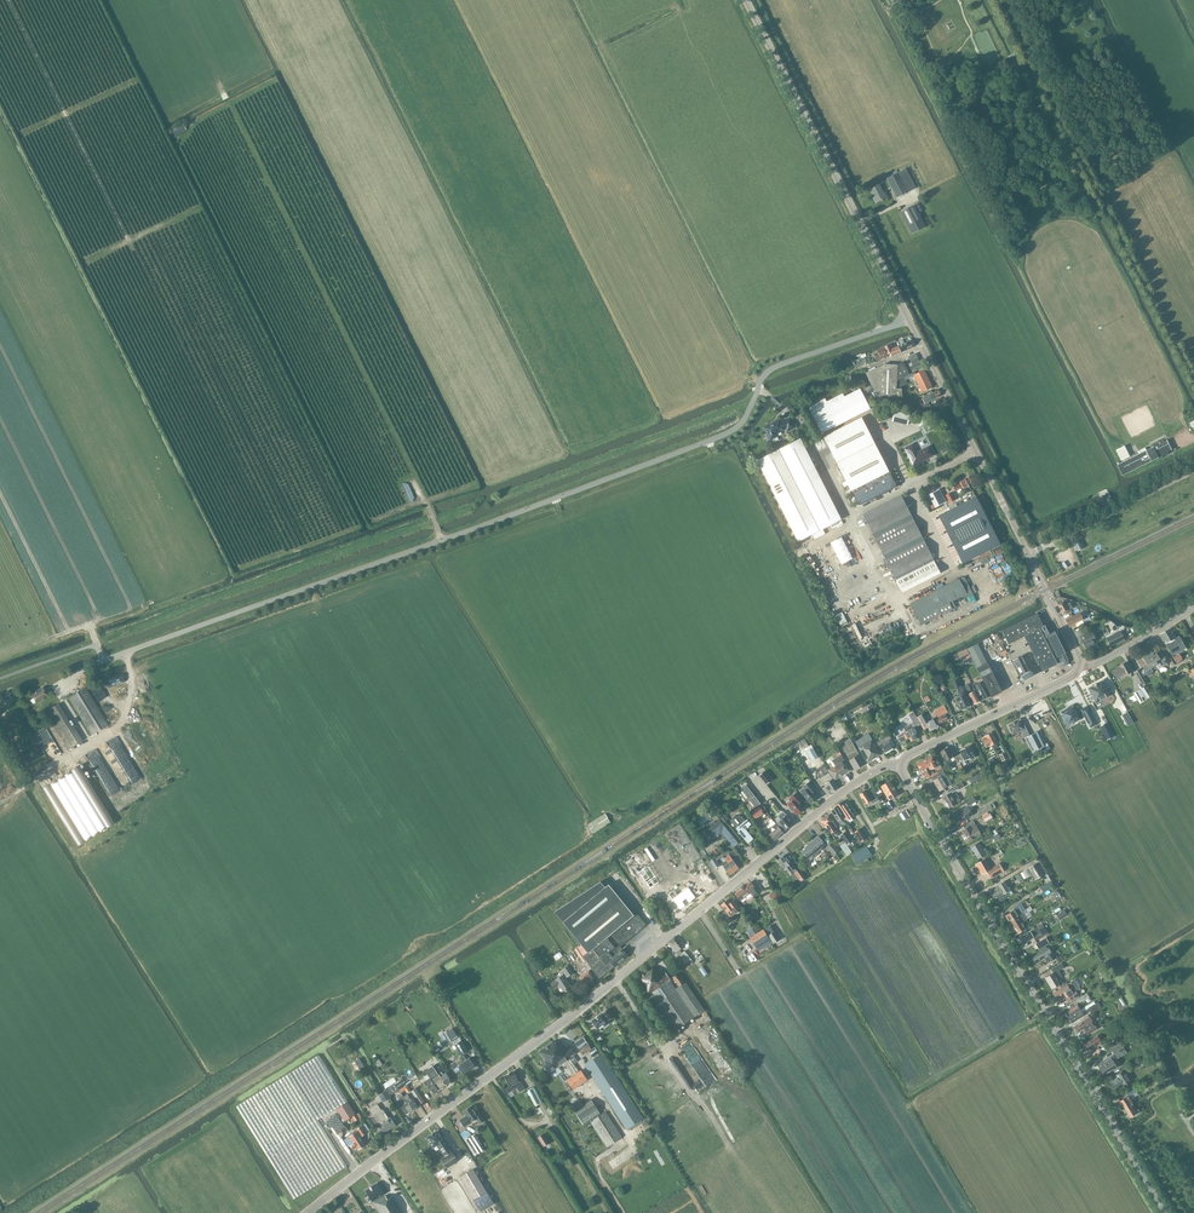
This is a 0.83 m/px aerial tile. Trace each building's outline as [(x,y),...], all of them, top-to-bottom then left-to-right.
[(173,127),(174,131),(185,125),(184,122),(173,127)] [(185,126),(174,131),(176,135),(187,129),(185,126)] [(898,173),(887,179),(897,198),(909,192),(898,173)] [(870,189),(874,197),(873,198),(876,202),(887,196),(884,192),(883,192),(879,184),(870,189)] [(915,205),(919,213),(923,211),(919,203),(915,205)] [(901,212),(912,234),(925,227),(914,205),(901,212)] [(902,351),(914,346),(911,340),(904,343),(903,340),(897,342),(898,346),(899,345),(902,351)] [(892,356),(901,352),(898,346),(892,349),(890,345),(889,346),(889,345),(884,347),(887,354),(890,353),(892,356)] [(884,347),(877,349),(878,353),(874,354),(874,355),(875,359),(876,359),(876,360),(886,358),(885,355),(886,355),(884,347)] [(909,357),(911,363),(912,364),(919,361),(916,354),(909,357)] [(906,367),(907,371),(911,369),(912,373),(914,372),(922,368),(919,361),(912,364),(911,363),(908,365),(908,366),(906,367)] [(871,385),(874,391),(877,397),(882,398),(882,397),(902,397),(901,388),(896,388),(898,379),(909,374),(907,371),(906,367),(904,363),(898,365),(884,365),(866,373),(871,385)] [(924,370),(915,374),(914,375),(914,376),(922,392),(932,387),(924,370)] [(901,386),(907,383),(906,380),(914,376),(914,375),(915,374),(914,372),(912,373),(909,374),(898,379),(896,388),(901,388),(901,386)] [(874,391),(871,385),(868,387),(865,388),(860,390),(860,389),(844,397),(842,394),(826,402),(825,399),(808,407),(822,433),(870,409),(863,395),(868,393),(871,392),(874,391)] [(922,404),(924,408),(931,407),(928,402),(941,396),(939,391),(922,398),(924,403),(922,404)] [(889,417),(893,418),(892,421),(908,425),(910,415),(894,411),(888,410),(887,414),(889,417)] [(917,421),(920,426),(927,422),(925,417),(917,421)] [(779,421),(770,425),(769,425),(763,427),(770,440),(778,436),(776,434),(786,429),(787,432),(795,428),(790,418),(780,423),(779,421)] [(861,418),(823,437),(837,463),(838,467),(858,506),(895,488),(895,485),(861,418)] [(927,424),(929,430),(938,426),(935,420),(927,424)] [(800,439),(774,452),(757,460),(798,541),(841,520),(800,439)] [(1168,440),(1155,447),(1159,457),(1164,455),(1165,456),(1169,454),(1168,452),(1173,449),(1168,440)] [(917,452),(913,444),(905,448),(913,464),(922,460),(923,461),(934,455),(929,446),(917,452)] [(1125,446),(1116,450),(1122,461),(1130,457),(1125,446)] [(1148,450),(1152,460),(1152,461),(1160,457),(1159,457),(1155,447),(1148,450)] [(1152,460),(1148,450),(1118,465),(1124,475),(1152,460)] [(960,482),(953,486),(956,491),(962,487),(963,488),(972,483),(968,477),(960,482)] [(929,494),(935,507),(946,502),(940,489),(929,494)] [(946,495),(950,503),(955,500),(951,493),(946,495)] [(863,515),(895,579),(933,561),(901,496),(863,515)] [(1000,545),(978,502),(976,497),(939,516),(963,563),(1000,545)] [(1074,545),(1077,551),(1083,548),(1080,542),(1074,545)] [(830,555),(833,554),(829,543),(810,551),(818,570),(833,563),(830,555)] [(910,604),(921,625),(955,607),(952,601),(962,595),(964,598),(972,594),(963,577),(910,604)] [(878,589),(856,599),(858,604),(880,594),(878,589)] [(1057,605),(1062,614),(1073,608),(1070,602),(1066,604),(1064,601),(1057,605)] [(1066,620),(1069,627),(1076,624),(1077,627),(1091,620),(1087,610),(1066,620)] [(1002,631),(1004,635),(1009,644),(1024,636),(1042,671),(1060,662),(1060,663),(1061,663),(1062,664),(1063,664),(1064,664),(1065,663),(1065,662),(1066,662),(1066,661),(1066,660),(1063,654),(1065,653),(1054,631),(1049,634),(1045,625),(1043,626),(1037,613),(1002,631)] [(1160,635),(1172,656),(1186,648),(1179,636),(1176,638),(1171,629),(1160,635)] [(1083,636),(1084,639),(1083,643),(1086,649),(1095,645),(1093,642),(1095,637),(1092,632),(1083,636)] [(1116,635),(1111,638),(1110,641),(1111,644),(1119,641),(1119,642),(1125,640),(1121,632),(1115,634),(1116,635)] [(977,644),(967,649),(991,697),(1001,692),(977,644)] [(958,654),(962,662),(971,657),(967,649),(958,654)] [(995,667),(1007,662),(1001,649),(991,653),(994,659),(992,660),(995,667)] [(1166,664),(1167,663),(1162,653),(1158,656),(1155,651),(1149,654),(1155,665),(1157,669),(1163,666),(1164,666),(1166,665),(1166,664)] [(1155,665),(1149,654),(1143,658),(1147,665),(1143,668),(1144,669),(1147,674),(1147,675),(1149,676),(1151,675),(1152,672),(1153,671),(1151,668),(1155,665)] [(1182,658),(1179,654),(1173,657),(1175,662),(1182,658)] [(1013,660),(1023,680),(1033,676),(1022,655),(1013,660)] [(1113,670),(1118,679),(1125,675),(1131,672),(1125,663),(1120,666),(1113,670)] [(1138,678),(1143,686),(1147,683),(1143,676),(1143,675),(1138,678)] [(956,687),(961,696),(955,699),(958,705),(959,704),(961,710),(963,709),(963,710),(964,711),(966,710),(967,709),(966,708),(971,705),(957,678),(955,681),(957,685),(957,687),(956,687)] [(1010,691),(1014,687),(1011,685),(1014,682),(1010,678),(1003,685),(1010,691)] [(1098,682),(1095,684),(1103,699),(1111,695),(1109,692),(1111,691),(1109,687),(1107,688),(1103,681),(1103,680),(1102,680),(1098,683),(1098,682)] [(975,684),(980,695),(981,694),(984,699),(986,698),(986,699),(989,697),(989,696),(990,696),(982,681),(975,684)] [(969,700),(971,700),(973,704),(979,701),(974,691),(972,692),(968,684),(964,686),(967,690),(966,691),(965,693),(969,700)] [(1103,699),(1095,684),(1092,685),(1092,686),(1088,688),(1088,689),(1088,688),(1092,695),(1090,697),(1092,701),(1094,700),(1096,703),(1103,699)] [(68,697),(91,735),(108,725),(85,687),(68,697)] [(939,693),(936,687),(930,690),(933,696),(939,693)] [(31,694),(37,703),(48,696),(42,688),(31,694)] [(1134,693),(1140,703),(1147,700),(1141,689),(1134,693)] [(1075,707),(1079,706),(1074,695),(1070,696),(1075,707)] [(45,712),(68,749),(81,741),(58,704),(45,712)] [(934,710),(938,717),(947,713),(943,706),(934,710)] [(1073,719),(1075,722),(1081,718),(1077,712),(1074,706),(1069,708),(1070,709),(1068,710),(1067,709),(1061,712),(1064,718),(1067,717),(1069,722),(1073,719)] [(1129,711),(1139,730),(1150,725),(1146,716),(1140,719),(1135,708),(1129,711)] [(950,711),(936,719),(939,725),(950,719),(950,718),(953,716),(950,711)] [(1088,723),(1091,721),(1094,726),(1097,724),(1091,712),(1084,716),(1088,723)] [(1127,712),(1122,715),(1125,722),(1131,719),(1127,712)] [(910,716),(913,723),(904,728),(906,732),(898,736),(902,744),(904,745),(906,743),(906,741),(909,739),(911,742),(918,738),(916,734),(917,733),(915,728),(915,727),(916,727),(920,725),(915,713),(910,716)] [(927,722),(922,714),(917,717),(924,730),(928,727),(930,731),(935,728),(935,729),(938,728),(938,727),(938,726),(934,718),(927,722)] [(1008,726),(1012,735),(1021,730),(1032,753),(1044,747),(1037,732),(1029,736),(1023,723),(1022,724),(1020,720),(1008,726)] [(1111,732),(1106,724),(1101,726),(1105,735),(1111,732)] [(984,743),(987,742),(989,746),(992,745),(994,749),(998,747),(996,743),(998,742),(993,732),(992,732),(989,733),(990,734),(987,735),(987,734),(984,736),(985,736),(984,737),(982,739),(984,743)] [(855,742),(867,763),(880,755),(869,734),(855,742)] [(889,741),(891,739),(888,734),(880,739),(880,740),(877,742),(879,746),(880,746),(884,753),(885,752),(886,753),(888,752),(888,751),(893,747),(889,741)] [(115,738),(108,741),(118,760),(125,757),(115,738)] [(850,759),(849,760),(855,769),(865,764),(850,738),(841,743),(850,759)] [(102,752),(107,747),(103,743),(98,748),(102,752)] [(961,754),(958,755),(962,762),(975,756),(970,746),(960,751),(961,754)] [(818,757),(813,748),(807,752),(811,761),(818,757)] [(941,751),(940,752),(947,766),(952,763),(952,762),(955,760),(951,752),(950,753),(948,748),(944,749),(941,750),(941,751)] [(999,755),(1002,761),(1008,758),(1005,752),(999,755)] [(831,760),(834,766),(828,770),(834,780),(851,770),(841,754),(833,759),(831,760)] [(928,767),(930,767),(931,770),(937,767),(931,755),(924,759),(924,760),(928,767)] [(955,757),(963,773),(966,771),(962,764),(962,762),(958,755),(955,757)] [(928,767),(924,760),(924,759),(916,763),(921,771),(922,771),(924,772),(927,770),(926,768),(928,767)] [(79,766),(43,788),(78,845),(113,823),(79,766)] [(928,770),(927,770),(924,772),(922,773),(925,778),(931,775),(928,770)] [(931,777),(939,791),(948,786),(951,784),(945,774),(943,770),(931,777)] [(764,771),(759,775),(766,783),(767,784),(771,780),(770,779),(764,771)] [(816,780),(821,787),(825,784),(831,793),(838,788),(829,773),(820,779),(820,778),(816,780)] [(983,779),(980,774),(969,780),(972,785),(983,779)] [(880,786),(888,800),(898,795),(890,781),(880,786)] [(799,791),(810,804),(817,798),(812,792),(816,790),(809,782),(799,791)] [(946,792),(947,795),(942,798),(949,809),(958,803),(961,801),(957,793),(953,796),(951,793),(955,790),(955,791),(959,789),(957,785),(946,792)] [(738,792),(749,812),(761,805),(746,786),(738,792)] [(796,793),(791,787),(787,790),(793,796),(796,793)] [(859,795),(865,805),(868,803),(870,807),(878,802),(880,801),(872,789),(864,793),(861,793),(860,795),(859,795)] [(788,805),(796,815),(798,813),(798,814),(803,811),(802,810),(803,809),(799,804),(802,801),(796,794),(790,798),(792,801),(788,805)] [(974,797),(966,802),(968,806),(971,804),(976,801),(974,797)] [(887,811),(887,810),(892,807),(888,801),(884,803),(883,804),(887,810),(887,811)] [(842,802),(836,806),(844,818),(846,822),(852,818),(853,820),(856,818),(846,803),(844,805),(842,802)] [(987,812),(988,812),(996,807),(993,803),(979,811),(981,816),(982,815),(987,812)] [(836,806),(830,810),(840,824),(843,822),(841,820),(844,818),(836,806)] [(760,807),(750,813),(754,820),(765,814),(760,807)] [(970,811),(967,807),(952,815),(957,824),(972,815),(970,811)] [(694,818),(699,824),(711,815),(706,809),(694,818)] [(723,811),(720,814),(726,821),(729,818),(723,811)] [(777,823),(784,831),(793,824),(790,820),(790,819),(787,815),(787,816),(784,812),(778,816),(781,820),(777,823)] [(988,812),(987,812),(982,815),(986,822),(992,818),(990,814),(989,814),(988,812)] [(588,825),(593,833),(611,822),(606,813),(588,825)] [(733,848),(739,843),(723,824),(725,821),(719,814),(716,817),(719,820),(715,824),(714,822),(704,830),(708,836),(706,838),(710,844),(716,840),(719,839),(717,837),(721,834),(733,848)] [(729,820),(736,828),(736,829),(748,844),(753,839),(746,829),(752,825),(747,819),(746,820),(743,817),(742,816),(741,816),(740,815),(739,815),(738,815),(737,816),(736,816),(735,817),(734,816),(729,820)] [(836,826),(831,818),(829,815),(825,818),(824,817),(822,819),(822,820),(821,820),(826,826),(832,836),(835,834),(834,833),(836,831),(834,828),(836,826)] [(774,841),(783,832),(771,818),(764,824),(771,832),(769,835),(774,841)] [(967,828),(962,831),(968,842),(981,834),(973,820),(965,825),(967,828)] [(854,833),(861,843),(866,840),(860,829),(854,833)] [(993,837),(992,837),(995,841),(1001,838),(996,829),(990,833),(993,837)] [(841,836),(848,846),(852,843),(845,833),(841,836)] [(990,833),(983,837),(985,841),(992,837),(993,837),(990,833)] [(825,844),(818,836),(808,845),(809,846),(802,852),(810,861),(816,855),(815,854),(822,849),(821,848),(825,844)] [(833,855),(839,850),(832,843),(827,847),(833,855)] [(845,843),(840,847),(847,856),(852,853),(845,843)] [(971,847),(978,859),(988,853),(985,848),(982,850),(978,843),(971,847)] [(852,856),(857,864),(872,855),(867,847),(852,856)] [(728,854),(729,855),(725,858),(726,860),(734,872),(739,868),(733,860),(737,857),(732,851),(728,854)] [(797,871),(785,854),(777,860),(781,865),(783,863),(790,872),(793,870),(795,872),(797,871)] [(720,866),(715,857),(710,860),(715,869),(720,866)] [(981,875),(987,872),(991,879),(1003,871),(999,864),(992,868),(986,858),(975,865),(981,875)] [(734,872),(726,860),(721,864),(730,875),(734,872)] [(1028,868),(1035,880),(1042,875),(1035,864),(1028,868)] [(693,889),(699,885),(697,881),(700,879),(694,867),(684,872),(693,889)] [(640,875),(650,889),(660,882),(650,868),(640,875)] [(794,873),(801,882),(806,877),(800,869),(797,871),(795,872),(793,870),(790,872),(792,874),(794,873)] [(969,881),(972,885),(981,879),(978,875),(969,881)] [(581,945),(585,950),(588,952),(583,956),(586,960),(595,974),(599,978),(610,970),(608,968),(607,968),(604,963),(605,962),(604,960),(620,946),(646,924),(636,912),(632,916),(631,915),(629,916),(601,881),(554,912),(581,945)] [(739,889),(740,890),(735,894),(740,901),(750,893),(752,896),(758,892),(751,882),(745,886),(744,885),(743,886),(742,886),(740,887),(740,888),(739,889)] [(1004,894),(1009,891),(1004,882),(998,885),(999,887),(992,891),(993,892),(991,893),(994,898),(998,896),(999,897),(998,898),(999,900),(1001,901),(1006,898),(1004,894)] [(692,901),(696,898),(688,887),(678,895),(674,890),(669,894),(680,910),(692,902),(692,901)] [(1045,895),(1049,905),(1062,899),(1058,889),(1045,895)] [(736,913),(741,909),(734,900),(731,902),(729,899),(721,905),(727,912),(732,908),(736,913)] [(1023,913),(1018,904),(1012,908),(1014,910),(1005,916),(1009,922),(1023,913)] [(1032,910),(1030,906),(1025,910),(1026,911),(1023,913),(1009,922),(1012,928),(1026,919),(1032,916),(1029,912),(1032,910)] [(1064,910),(1057,915),(1060,919),(1067,915),(1064,910)] [(1012,928),(1016,934),(1025,929),(1026,930),(1031,927),(1026,919),(1012,928)] [(771,925),(764,929),(767,935),(768,935),(774,943),(781,939),(771,925)] [(1036,941),(1043,936),(1037,927),(1019,938),(1023,944),(1034,937),(1036,941)] [(764,929),(750,937),(759,951),(772,942),(767,935),(764,929)] [(668,944),(675,953),(681,948),(677,944),(679,942),(675,936),(667,943),(668,944)] [(1039,949),(1049,943),(1046,938),(1036,944),(1039,949)] [(585,950),(581,945),(575,949),(583,962),(586,960),(583,956),(588,952),(585,950)] [(628,957),(620,946),(604,960),(605,962),(604,963),(607,968),(608,968),(610,970),(614,966),(615,967),(620,964),(619,963),(624,959),(625,960),(628,957)] [(1035,963),(1035,964),(1045,958),(1046,960),(1048,963),(1054,959),(1048,948),(1046,949),(1032,957),(1033,959),(1032,960),(1034,963),(1035,963)] [(677,953),(678,954),(686,964),(691,959),(684,951),(682,953),(680,950),(677,953)] [(1051,969),(1054,973),(1045,978),(1052,989),(1060,983),(1058,979),(1062,976),(1059,971),(1064,967),(1061,963),(1051,969)] [(556,980),(550,983),(554,989),(559,985),(563,991),(571,986),(566,978),(573,974),(568,966),(562,970),(564,974),(556,980)] [(703,966),(699,969),(704,976),(708,973),(703,966)] [(584,974),(580,977),(586,985),(595,979),(589,970),(588,971),(586,968),(582,970),(584,974)] [(694,1017),(675,989),(670,981),(671,980),(666,973),(660,976),(654,968),(650,971),(649,969),(637,977),(649,995),(650,994),(674,1030),(694,1017)] [(684,982),(678,973),(673,977),(679,986),(684,982)] [(1061,988),(1053,993),(1056,999),(1063,995),(1068,1002),(1078,996),(1077,994),(1081,991),(1080,991),(1081,989),(1079,987),(1079,986),(1076,981),(1075,981),(1075,980),(1061,988)] [(686,982),(675,989),(694,1017),(705,1010),(686,982)] [(1077,999),(1080,1003),(1089,997),(1086,993),(1077,999)] [(1088,1008),(1091,1014),(1101,1007),(1098,1002),(1088,1008)] [(1065,1013),(1068,1018),(1080,1010),(1081,1010),(1077,1004),(1069,1009),(1070,1010),(1065,1013)] [(614,1017),(608,1009),(603,1013),(603,1012),(592,1021),(597,1028),(603,1024),(605,1026),(610,1022),(608,1020),(614,1017)] [(1080,1010),(1068,1018),(1072,1023),(1084,1016),(1080,1010)] [(1074,1027),(1078,1033),(1082,1030),(1084,1032),(1085,1031),(1087,1035),(1098,1029),(1090,1016),(1074,1027)] [(599,1035),(594,1039),(597,1043),(602,1039),(599,1035)] [(459,1036),(449,1042),(452,1047),(455,1045),(455,1044),(462,1040),(459,1036)] [(1085,1043),(1087,1046),(1086,1048),(1088,1049),(1089,1050),(1097,1045),(1098,1047),(1103,1044),(1097,1036),(1085,1043)] [(575,1043),(583,1055),(592,1049),(583,1037),(575,1043)] [(468,1051),(462,1040),(455,1044),(455,1045),(461,1055),(468,1051)] [(553,1042),(539,1052),(546,1061),(542,1064),(548,1073),(570,1058),(574,1064),(578,1061),(573,1055),(575,1054),(570,1047),(565,1050),(558,1040),(554,1043),(553,1042)] [(434,1048),(439,1053),(445,1047),(440,1042),(434,1048)] [(1117,1057),(1126,1051),(1121,1043),(1111,1049),(1117,1057)] [(585,1064),(626,1129),(643,1118),(602,1054),(585,1064)] [(258,1093),(237,1107),(294,1199),(347,1166),(318,1120),(337,1109),(348,1102),(319,1055),(258,1093)] [(460,1057),(469,1070),(475,1065),(470,1057),(467,1059),(464,1055),(460,1057)] [(1116,1060),(1114,1055),(1098,1065),(1104,1075),(1117,1067),(1113,1061),(1116,1060)] [(469,1070),(460,1057),(451,1064),(454,1069),(458,1066),(463,1074),(469,1070)] [(1140,1068),(1147,1064),(1143,1058),(1137,1061),(1140,1068)] [(364,1066),(359,1059),(355,1061),(360,1069),(364,1066)] [(433,1066),(426,1071),(430,1078),(439,1090),(448,1084),(449,1084),(451,1083),(451,1082),(452,1081),(446,1073),(443,1075),(441,1072),(438,1074),(433,1066)] [(506,1089),(508,1093),(517,1088),(519,1092),(525,1089),(520,1081),(521,1080),(515,1070),(504,1077),(510,1086),(506,1089)] [(569,1079),(567,1080),(573,1089),(588,1079),(581,1070),(579,1072),(569,1079)] [(700,1070),(692,1076),(682,1084),(687,1090),(705,1077),(700,1070)] [(1118,1078),(1109,1084),(1113,1091),(1117,1088),(1118,1088),(1119,1087),(1124,1084),(1126,1088),(1131,1084),(1132,1083),(1129,1078),(1124,1070),(1116,1075),(1118,1078)] [(388,1086),(396,1080),(393,1076),(385,1082),(388,1086)] [(425,1082),(424,1083),(426,1086),(427,1086),(433,1094),(434,1094),(435,1095),(438,1093),(438,1092),(439,1090),(430,1078),(424,1082),(425,1082)] [(535,1086),(526,1091),(535,1107),(544,1102),(535,1086)] [(1126,1092),(1128,1096),(1126,1098),(1125,1097),(1120,1101),(1125,1109),(1131,1106),(1133,1104),(1130,1099),(1131,1098),(1130,1095),(1136,1091),(1134,1087),(1126,1092)] [(412,1091),(421,1104),(425,1102),(416,1088),(412,1091)] [(387,1090),(379,1095),(383,1102),(391,1097),(387,1090)] [(401,1093),(397,1096),(403,1105),(401,1106),(407,1114),(413,1110),(404,1097),(401,1093)] [(408,1094),(404,1097),(413,1110),(419,1106),(414,1098),(411,1100),(408,1094)] [(574,1110),(583,1125),(601,1113),(591,1099),(574,1110)] [(340,1120),(337,1115),(327,1122),(331,1127),(333,1126),(336,1132),(344,1126),(342,1123),(350,1118),(353,1116),(356,1114),(348,1102),(337,1109),(342,1118),(340,1120)] [(378,1104),(370,1109),(381,1126),(380,1127),(384,1133),(396,1125),(391,1118),(389,1119),(383,1110),(382,1110),(378,1104)] [(480,1124),(484,1121),(480,1114),(477,1115),(472,1106),(464,1111),(466,1116),(460,1120),(465,1126),(476,1119),(480,1124)] [(1131,1106),(1125,1109),(1130,1117),(1135,1114),(1135,1113),(1139,1111),(1137,1108),(1133,1110),(1131,1106)] [(591,1121),(608,1147),(623,1137),(606,1111),(591,1121)] [(350,1136),(345,1139),(349,1146),(351,1145),(353,1149),(357,1147),(358,1149),(366,1144),(360,1136),(361,1136),(367,1132),(362,1126),(357,1129),(358,1131),(356,1133),(350,1136)] [(428,1139),(429,1141),(430,1141),(434,1148),(438,1145),(445,1156),(453,1151),(439,1129),(427,1137),(428,1138),(428,1139)] [(485,1150),(475,1134),(466,1140),(476,1156),(485,1150)] [(544,1134),(537,1138),(543,1147),(550,1143),(544,1134)] [(453,1153),(442,1160),(446,1167),(457,1160),(453,1153)] [(473,1169),(460,1177),(480,1210),(494,1203),(473,1169)] [(370,1188),(366,1190),(373,1203),(375,1202),(378,1207),(388,1201),(388,1199),(385,1196),(381,1198),(380,1197),(385,1194),(378,1183),(373,1186),(373,1185),(370,1187),(370,1188)] [(377,1208),(380,1212),(402,1212),(392,1196),(388,1199),(388,1201),(378,1207),(377,1208)]
